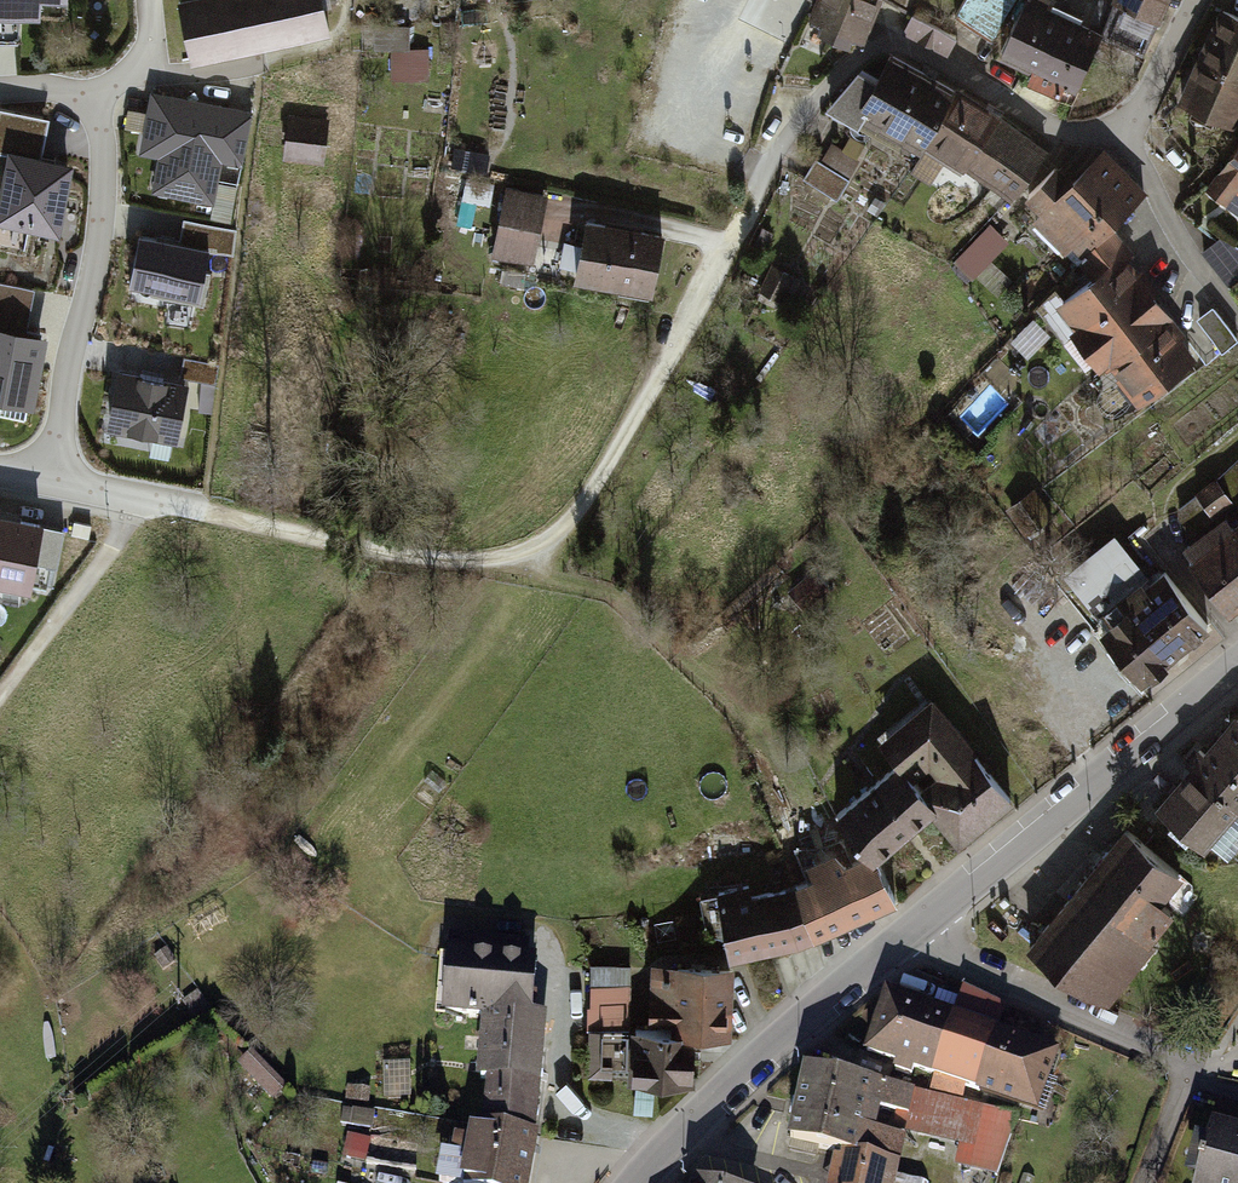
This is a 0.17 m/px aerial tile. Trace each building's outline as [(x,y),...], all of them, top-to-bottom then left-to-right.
[(64,18),(65,0),(0,0),(0,15),(64,18)] [(180,11),(193,66),(332,35),(325,0),(230,0),(180,11)] [(872,0),(817,0),(804,33),(859,55),(879,3),(872,0)] [(1118,5),(1159,23),(1168,0),(1120,0),(1118,5)] [(1096,35),(1027,5),(1004,58),(1073,87),(1096,35)] [(1156,26),(1121,10),(1110,35),(1145,51),(1156,26)] [(1221,13),(1179,103),(1236,130),(1237,126),(1237,21),(1221,13)] [(954,38),(917,22),(910,38),(947,54),(954,38)] [(377,27),(378,48),(391,47),(393,79),(432,76),(430,46),(413,47),(412,25),(377,27)] [(959,99),(891,63),(878,85),(862,119),(930,154),(959,99)] [(859,74),(821,108),(854,127),(878,85),(859,74)] [(253,108),(151,89),(139,152),(158,156),(151,190),(214,202),(222,159),(243,163),(253,108)] [(959,99),(930,154),(1011,199),(1042,148),(959,99)] [(337,125),(292,121),(288,162),(333,166),(337,125)] [(829,135),(813,182),(847,193),(863,147),(829,135)] [(10,146),(0,196),(0,216),(57,227),(70,158),(10,146)] [(1208,194),(1226,205),(1237,213),(1237,147),(1208,194)] [(1058,168),(1021,201),(1094,283),(1126,255),(1103,229),(1142,194),(1105,153),(1071,183),(1058,168)] [(546,206),(506,197),(492,256),(532,265),(546,206)] [(991,225),(957,261),(973,277),(1008,241),(991,225)] [(661,246),(583,227),(571,275),(649,294),(661,246)] [(210,246),(140,233),(131,282),(201,294),(210,246)] [(1094,283),(1062,303),(1129,402),(1199,354),(1126,255),(1094,283)] [(779,268),(764,291),(786,304),(800,281),(779,268)] [(27,329),(35,288),(0,282),(0,324),(27,329)] [(1213,310),(1200,319),(1221,349),(1234,339),(1213,310)] [(34,401),(46,331),(27,329),(0,324),(0,396),(34,401)] [(220,363),(184,356),(180,375),(216,382),(220,363)] [(187,379),(118,367),(107,427),(176,439),(187,379)] [(1180,509),(1201,539),(1237,515),(1237,471),(1180,509)] [(29,583),(41,521),(0,513),(0,578),(29,583)] [(1195,557),(1230,608),(1237,603),(1237,528),(1195,557)] [(1162,578),(1097,629),(1138,681),(1203,630),(1162,578)] [(933,699),(874,742),(906,785),(918,776),(945,813),(935,820),(951,843),(1009,800),(933,699)] [(1161,809),(1220,863),(1237,844),(1237,726),(1161,809)] [(923,814),(887,776),(838,814),(871,856),(923,814)] [(1125,827),(1036,933),(1111,995),(1199,888),(1125,827)] [(862,855),(789,887),(809,940),(889,905),(862,855)] [(783,892),(716,905),(729,962),(803,940),(783,892)] [(534,955),(448,947),(443,1005),(529,1013),(534,955)] [(729,972),(653,972),(652,1032),(729,1032),(729,972)] [(647,979),(598,977),(595,1030),(644,1032),(647,979)] [(1054,1048),(894,1001),(874,1070),(1033,1117),(1054,1048)] [(541,1022),(489,1017),(479,1129),(531,1133),(541,1022)] [(626,1038),(591,1037),(589,1075),(624,1077),(626,1038)] [(694,1044),(632,1042),(631,1078),(693,1080),(694,1044)] [(803,1074),(787,1150),(839,1162),(835,1182),(893,1182),(902,1141),(871,1134),(874,1120),(894,1124),(901,1097),(803,1074)] [(373,1090),(351,1090),(352,1109),(374,1108),(373,1090)] [(1015,1122),(901,1097),(893,1133),(962,1148),(957,1171),(1002,1181),(1015,1122)] [(373,1116),(348,1113),(345,1133),(370,1137),(373,1116)] [(462,1133),(456,1182),(525,1182),(532,1141),(462,1133)] [(1215,1136),(1205,1182),(1237,1182),(1237,1141),(1215,1136)] [(371,1146),(350,1142),(346,1162),(367,1166),(371,1146)]
